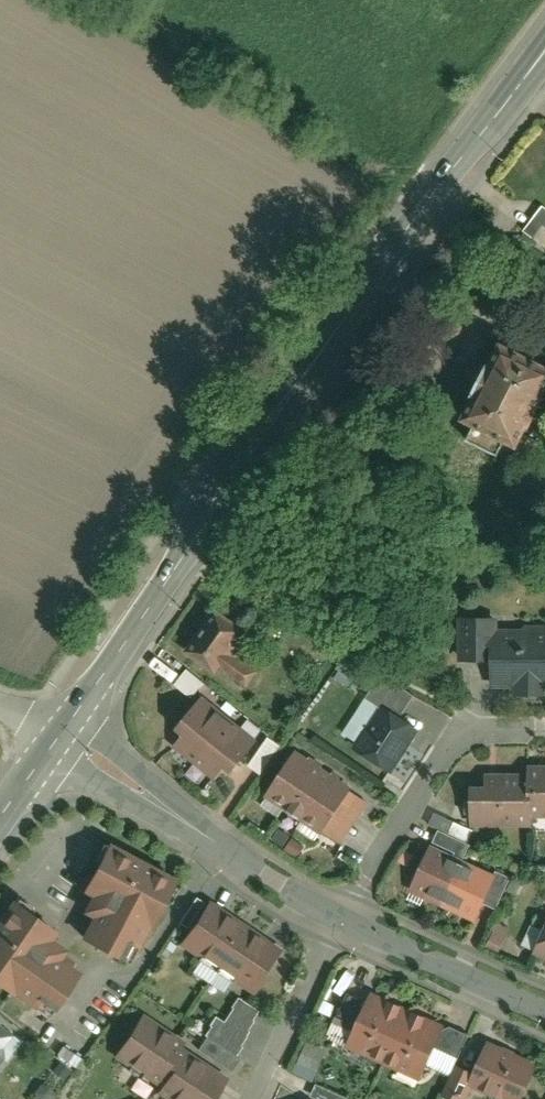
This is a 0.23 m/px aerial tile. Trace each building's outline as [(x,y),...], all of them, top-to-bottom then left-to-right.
[(543,202),(523,227),(544,244),(544,204),(543,202)] [(497,333),(458,411),(473,418),(465,434),(498,450),(494,458),(523,473),(539,442),(520,431),(544,382),(544,357),(497,333)] [(213,605),(181,648),(213,672),(218,664),(244,683),(255,668),(230,650),(240,637),(235,634),(241,626),(213,605)] [(460,656),(492,656),(492,628),(492,616),(459,616),(460,656)] [(493,686),(511,686),(511,692),(544,692),(544,685),(544,628),(492,628),(492,656),(493,686)] [(185,695),(197,682),(182,668),(171,682),(185,695)] [(379,702),(399,714),(413,691),(379,670),(365,694),(379,702)] [(200,698),(167,741),(212,775),(221,763),(229,768),(252,737),(200,698)] [(379,702),(352,744),(387,767),(414,724),(399,714),(379,702)] [(293,749),(265,794),(320,829),(346,788),(348,784),(293,749)] [(470,823),(528,823),(528,812),(544,812),(544,766),(525,766),(525,773),(484,773),(484,783),(469,783),(470,823)] [(365,801),(346,788),(320,829),(340,841),(365,801)] [(453,849),(451,854),(461,859),(469,842),(437,827),(432,839),(453,849)] [(80,906),(91,912),(79,931),(124,957),(171,876),(105,838),(79,884),(90,890),(80,906)] [(429,844),(409,887),(473,917),(481,900),(493,873),(461,859),(451,854),(429,844)] [(495,869),(493,873),(481,900),(493,906),(508,875),(495,869)] [(58,952),(65,943),(50,933),(56,924),(10,892),(0,907),(0,979),(46,1011),(78,966),(58,952)] [(189,944),(263,992),(292,948),(218,899),(189,944)] [(485,946),(494,948),(500,925),(491,922),(485,946)] [(533,951),(544,956),(544,923),(533,951)] [(371,990),(347,1043),(417,1076),(432,1044),(440,1026),(442,1023),(371,990)] [(202,1033),(206,1035),(235,1055),(256,1009),(236,997),(221,1019),(215,1015),(202,1033)] [(142,1012),(116,1051),(158,1080),(155,1084),(177,1098),(208,1098),(226,1073),(185,1046),(187,1043),(142,1012)] [(0,1024),(0,1041),(9,1031),(0,1024)] [(440,1026),(432,1044),(458,1056),(469,1034),(448,1024),(440,1026)] [(206,1035),(197,1047),(228,1068),(237,1056),(235,1055),(206,1035)] [(468,1085),(498,1098),(521,1098),(537,1066),(488,1043),(474,1072),(468,1085)] [(27,1092),(36,1098),(44,1098),(71,1069),(58,1057),(27,1092)] [(474,1072),(453,1062),(438,1094),(449,1098),(461,1098),(468,1085),(474,1072)] [(346,1094),(313,1081),(308,1094),(321,1098),(344,1098),(346,1094)]
